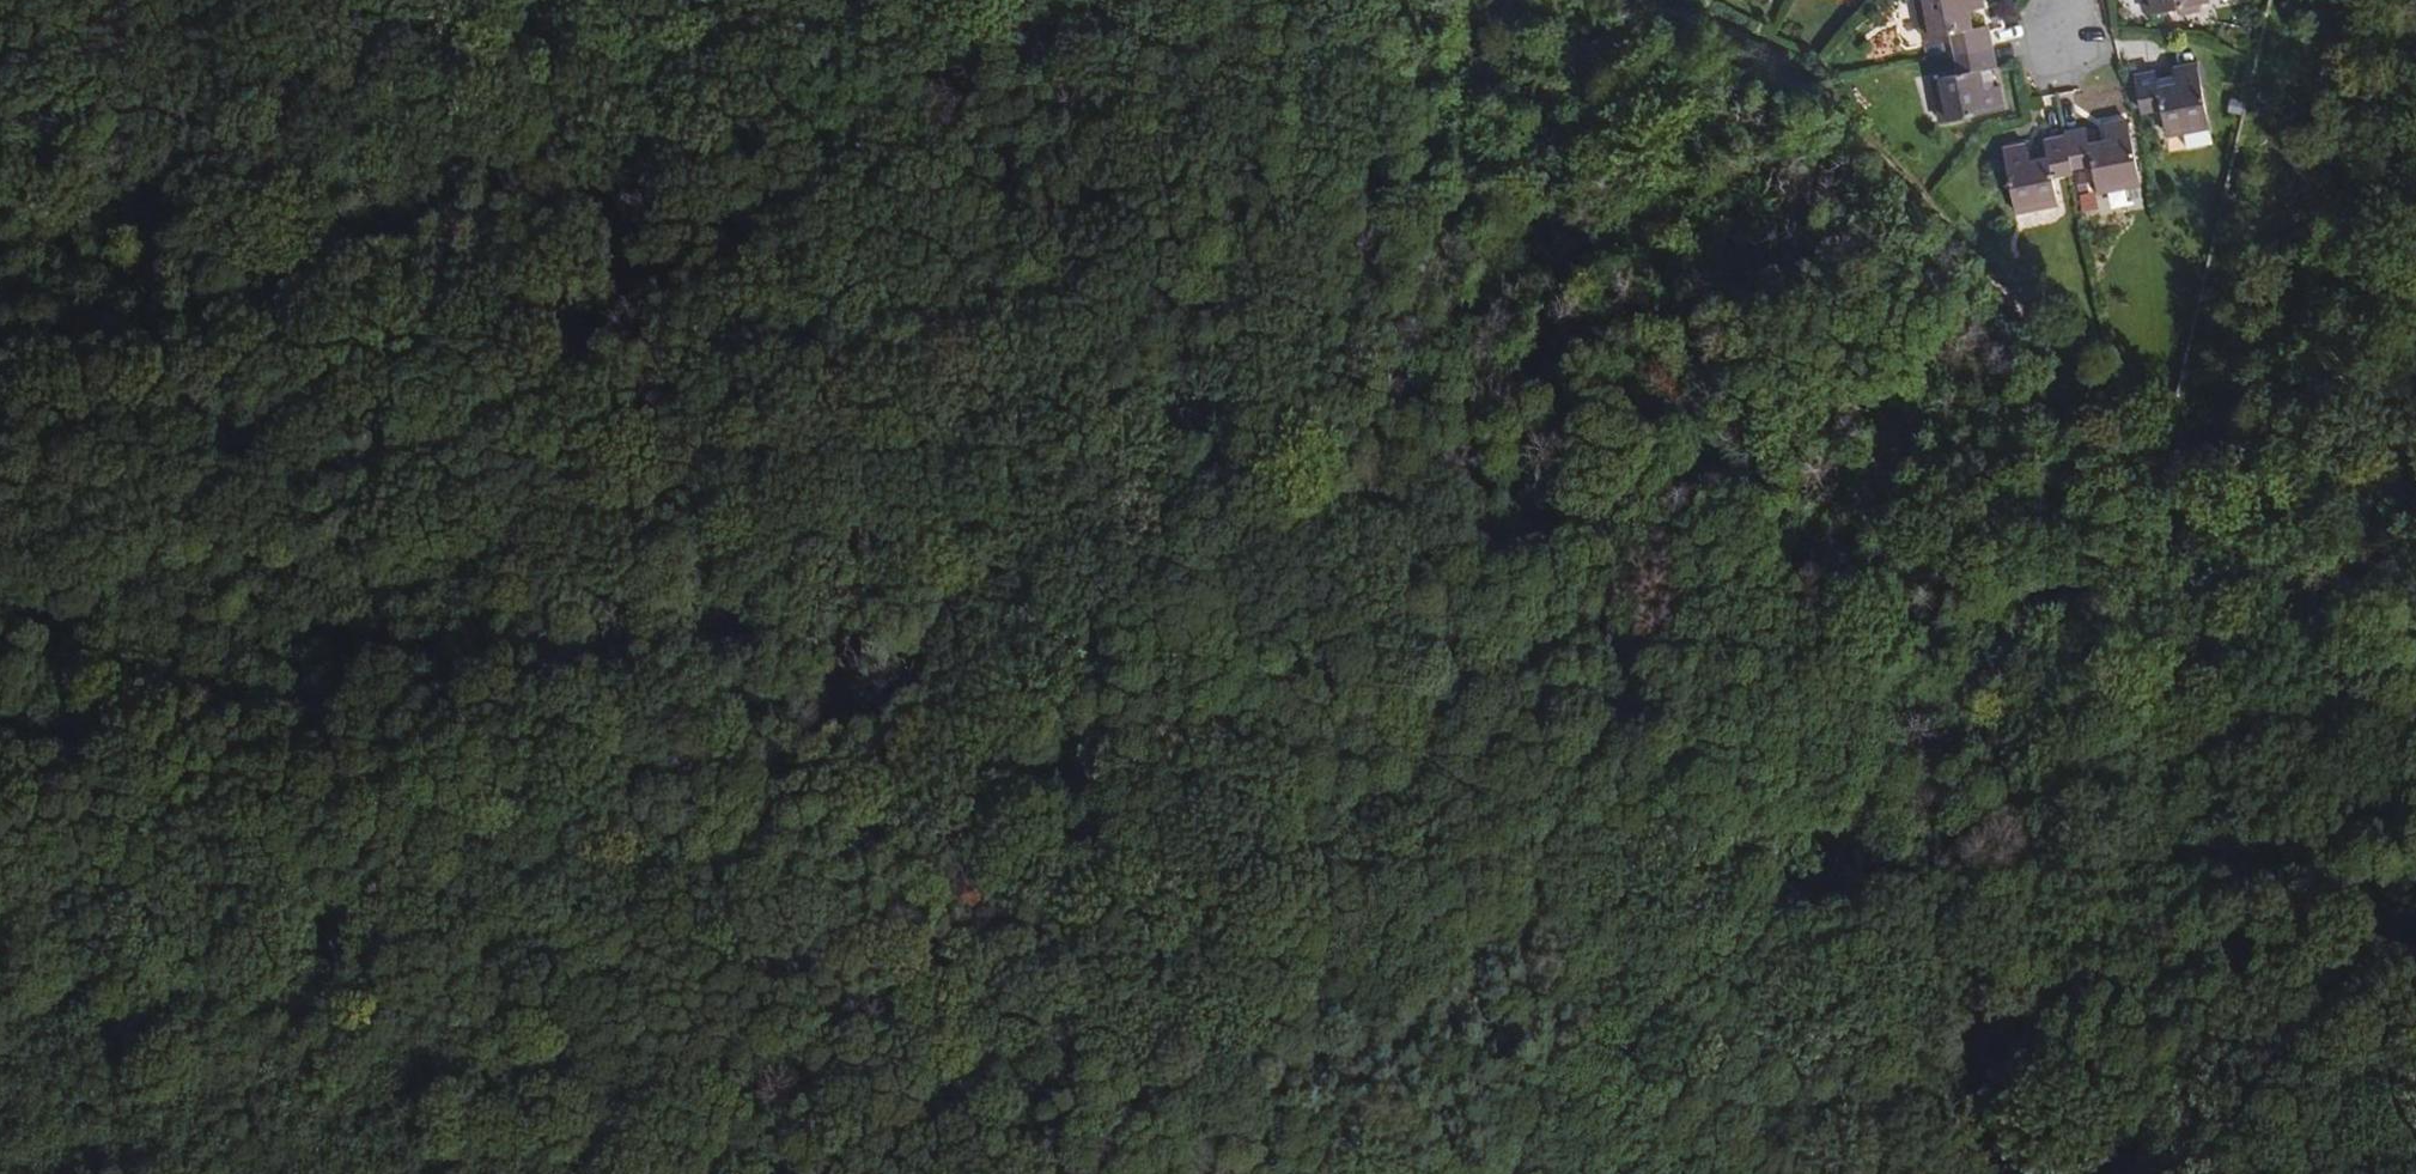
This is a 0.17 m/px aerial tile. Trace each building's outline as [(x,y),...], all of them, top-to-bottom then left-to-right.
[(1919,41),(1948,35),(1956,75),(1928,80),(1936,123),(2004,110),(1999,87),(1984,90),(1980,70),(1995,68),(1987,27),(1971,30),(1969,12),(1983,9),(1981,0),(1911,0),(1919,41)] [(2143,14),(2206,3),(2206,0),(2141,0),(2143,14)] [(2209,130),(2196,65),(2172,69),(2173,75),(2174,85),(2155,87),(2154,78),(2153,72),(2132,77),(2139,113),(2159,110),(2164,138),(2207,130),(2209,130)] [(2174,85),(2173,75),(2154,78),(2155,87),(2174,85)] [(2243,122),(2248,101),(2231,97),(2227,118),(2243,122)] [(2082,167),(2091,166),(2096,195),(2139,187),(2126,121),(2102,125),(2104,141),(2086,144),(2083,129),(2062,133),(2063,137),(2043,141),(2045,157),(2027,160),(2025,146),(2002,150),(2014,216),(2058,207),(2053,177),(2070,174),(2070,169),(2072,169),(2082,167)] [(2184,149),(2209,143),(2207,130),(2164,138),(2167,151),(2184,147),(2184,149)] [(2086,193),(2082,167),(2072,169),(2076,195),(2086,193)]
